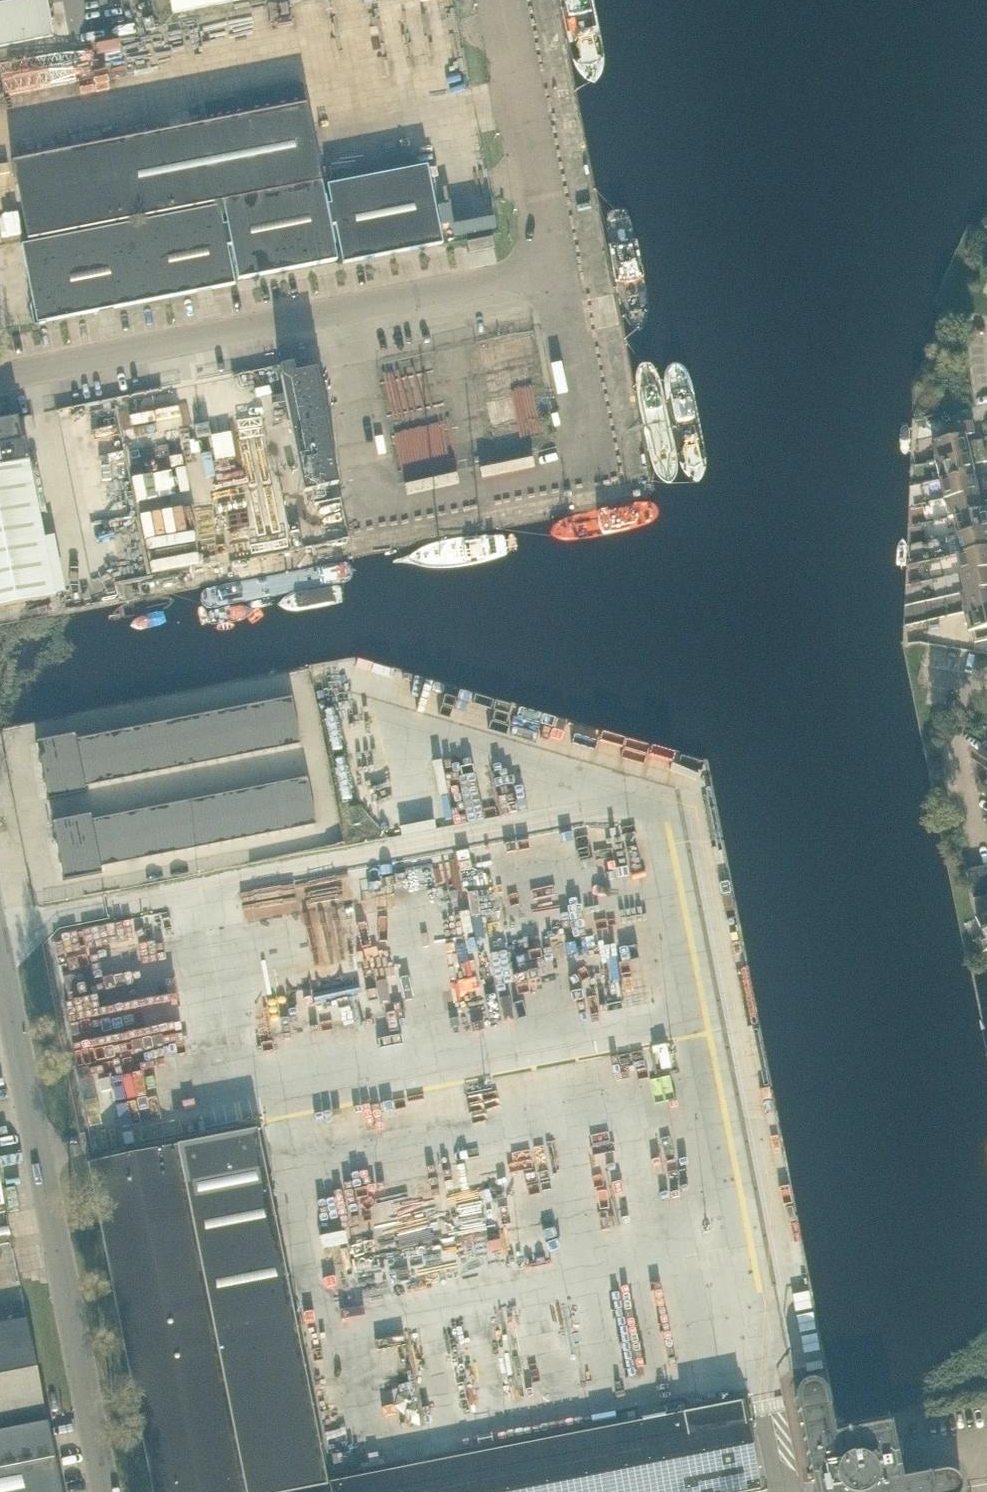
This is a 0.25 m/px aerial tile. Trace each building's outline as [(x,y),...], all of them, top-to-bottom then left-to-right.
[(54,36),(47,0),(0,0),(0,46),(54,36)] [(172,12),(237,0),(170,0),(172,12)] [(327,211),(306,103),(302,84),(240,96),(244,116),(12,161),(27,239),(223,201),(238,280),(337,260),(331,232),(327,211)] [(333,209),(327,211),(331,232),(337,231),(345,269),(444,250),(429,171),(330,191),(333,209)] [(37,323),(235,284),(220,206),(21,245),(37,323)] [(470,252),(494,247),(492,237),(467,242),(470,252)] [(294,373),(293,366),(293,364),(280,366),(282,376),(281,376),(304,491),(339,484),(317,369),(294,373)] [(558,439),(551,392),(479,402),(486,450),(558,439)] [(17,419),(16,418),(0,422),(0,606),(55,595),(25,439),(21,440),(17,419)] [(242,421),(244,442),(266,440),(263,419),(242,421)] [(968,435),(976,433),(973,420),(949,426),(952,437),(934,442),(938,461),(986,450),(984,439),(970,443),(968,435)] [(197,438),(211,435),(209,422),(194,425),(197,438)] [(167,444),(181,441),(179,428),(165,431),(167,444)] [(986,461),(986,452),(986,450),(938,461),(942,480),(976,472),(974,464),(986,461)] [(978,480),(976,472),(942,480),(946,498),(986,489),(986,482),(986,478),(978,480)] [(946,498),(951,518),(956,516),(984,509),(983,501),(986,501),(986,489),(946,498)] [(260,494),(261,543),(294,541),(292,493),(260,494)] [(984,509),(956,516),(960,534),(986,529),(986,508),(984,509)] [(960,534),(963,553),(986,548),(986,529),(960,534)] [(963,553),(959,554),(962,573),(986,568),(986,548),(963,553)] [(962,573),(966,592),(986,587),(986,568),(962,573)] [(966,592),(962,592),(966,612),(986,607),(986,587),(966,592)] [(966,612),(971,631),(973,630),(976,642),(986,640),(986,607),(966,612)] [(284,723),(296,720),(292,697),(280,699),(284,723)] [(280,699),(268,702),(272,725),(284,723),(280,699)] [(272,725),(268,702),(256,704),(260,727),(272,725)] [(256,704),(244,706),(249,730),(260,727),(256,704)] [(249,730),(244,706),(232,709),(237,732),(249,730)] [(232,709),(221,711),(225,734),(237,732),(232,709)] [(209,713),(213,737),(225,734),(221,711),(209,713)] [(197,716),(202,739),(213,737),(209,713),(197,716)] [(189,742),(202,739),(197,716),(184,718),(189,742)] [(173,720),(178,744),(189,742),(184,718),(173,720)] [(162,722),(166,746),(178,744),(173,720),(162,722)] [(284,723),(289,746),(301,744),(296,720),(284,723)] [(150,725),(154,748),(166,746),(162,722),(150,725)] [(277,749),(289,746),(284,723),(272,725),(277,749)] [(143,751),(154,748),(150,725),(138,727),(143,751)] [(265,751),(277,749),(272,725),(260,727),(265,751)] [(126,729),(131,753),(143,751),(138,727),(126,729)] [(249,730),(254,753),(265,751),(260,727),(249,730)] [(119,755),(131,753),(126,729),(115,732),(119,755)] [(242,756),(254,753),(249,730),(237,732),(242,756)] [(103,734),(108,758),(119,755),(115,732),(103,734)] [(230,758),(242,756),(237,732),(225,734),(230,758)] [(79,753),(77,739),(75,733),(36,741),(40,760),(79,753)] [(91,736),(96,760),(108,758),(103,734),(91,736)] [(225,734),(213,737),(218,760),(230,758),(225,734)] [(81,763),(96,760),(91,736),(77,739),(79,753),(81,763)] [(206,763),(218,760),(213,737),(202,739),(206,763)] [(194,765),(206,763),(202,739),(189,742),(194,765)] [(189,742),(178,744),(183,767),(194,765),(189,742)] [(178,744),(166,746),(171,769),(183,767),(178,744)] [(166,746),(154,748),(159,772),(171,769),(166,746)] [(147,774),(159,772),(154,748),(143,751),(147,774)] [(131,753),(136,776),(147,774),(143,751),(131,753)] [(81,763),(79,753),(40,760),(44,780),(83,772),(81,763)] [(119,755),(124,779),(136,776),(131,753),(119,755)] [(119,755),(108,758),(112,781),(124,779),(119,755)] [(108,758),(96,760),(100,783),(112,781),(108,758)] [(83,772),(86,786),(100,783),(96,760),(81,763),(83,772)] [(83,772),(44,780),(48,800),(87,792),(86,786),(83,772)] [(300,803),(312,801),(308,777),(295,780),(300,803)] [(295,780),(283,782),(288,806),(300,803),(295,780)] [(271,784),(276,808),(288,806),(283,782),(271,784)] [(260,787),(264,810),(276,808),(271,784),(260,787)] [(248,789),(253,813),(264,810),(260,787),(248,789)] [(241,815),(253,813),(248,789),(236,791),(241,815)] [(224,794),(229,817),(241,815),(236,791),(224,794)] [(213,796),(217,820),(229,817),(224,794),(213,796)] [(206,822),(217,820),(213,796),(201,798),(206,822)] [(189,801),(194,824),(206,822),(201,798),(189,801)] [(177,803),(182,826),(194,824),(189,801),(177,803)] [(300,803),(304,827),(317,824),(312,801),(300,803)] [(166,805),(170,829),(182,826),(177,803),(166,805)] [(293,829),(304,827),(300,803),(288,806),(293,829)] [(159,831),(170,829),(166,805),(154,808),(159,831)] [(281,831),(293,829),(288,806),(276,808),(281,831)] [(154,808),(142,810),(147,833),(159,831),(154,808)] [(264,810),(269,834),(281,831),(276,808),(264,810)] [(130,812),(135,836),(147,833),(142,810),(130,812)] [(253,813),(257,836),(269,834),(264,810),(253,813)] [(123,838),(135,836),(130,812),(118,815),(123,838)] [(241,815),(245,838),(257,836),(253,813),(241,815)] [(95,833),(92,820),(91,814),(52,821),(56,840),(95,833)] [(112,840),(123,838),(118,815),(107,817),(112,840)] [(229,817),(234,841),(245,838),(241,815),(229,817)] [(107,817),(92,820),(95,833),(97,843),(112,840),(107,817)] [(217,820),(222,843),(234,841),(229,817),(217,820)] [(210,845),(222,843),(217,820),(206,822),(210,845)] [(194,824),(198,848),(210,845),(206,822),(194,824)] [(182,826),(187,850),(198,848),(194,824),(182,826)] [(175,852),(187,850),(182,826),(170,829),(175,852)] [(159,831),(163,855),(175,852),(170,829),(159,831)] [(151,857),(163,855),(159,831),(147,833),(151,857)] [(99,852),(97,843),(95,833),(56,840),(60,860),(99,852)] [(135,836),(140,859),(151,857),(147,833),(135,836)] [(123,838),(128,862),(140,859),(135,836),(123,838)] [(112,840),(116,864),(128,862),(123,838),(112,840)] [(102,867),(116,864),(112,840),(97,843),(99,852),(102,867)] [(99,852),(60,860),(64,880),(103,873),(102,867),(99,852)] [(973,889),(986,887),(982,868),(969,871),(973,889)] [(986,895),(986,887),(973,889),(975,898),(986,895)] [(977,917),(986,935),(977,940),(983,953),(986,951),(986,912),(977,917)] [(266,1171),(258,1129),(88,1162),(153,1491),(295,1491),(328,1486),(292,1305),(211,1322),(184,1187),(266,1171)] [(354,1141),(330,1144),(333,1171),(357,1169),(354,1141)] [(528,1176),(506,1179),(516,1237),(537,1233),(528,1176)] [(46,1418),(27,1319),(0,1324),(0,1427),(46,1418)] [(816,1379),(812,1378),(808,1378),(804,1380),(800,1382),(798,1385),(796,1389),(795,1393),(796,1397),(814,1491),(959,1491),(961,1490),(961,1481),(958,1474),(951,1469),(943,1469),(902,1477),(891,1421),(834,1432),(826,1391),(825,1387),(823,1384),(820,1381),(816,1379)] [(759,1477),(743,1400),(329,1482),(331,1491),(742,1491),(761,1488),(759,1477)] [(54,1455),(47,1422),(0,1431),(0,1491),(61,1491),(54,1455)]
